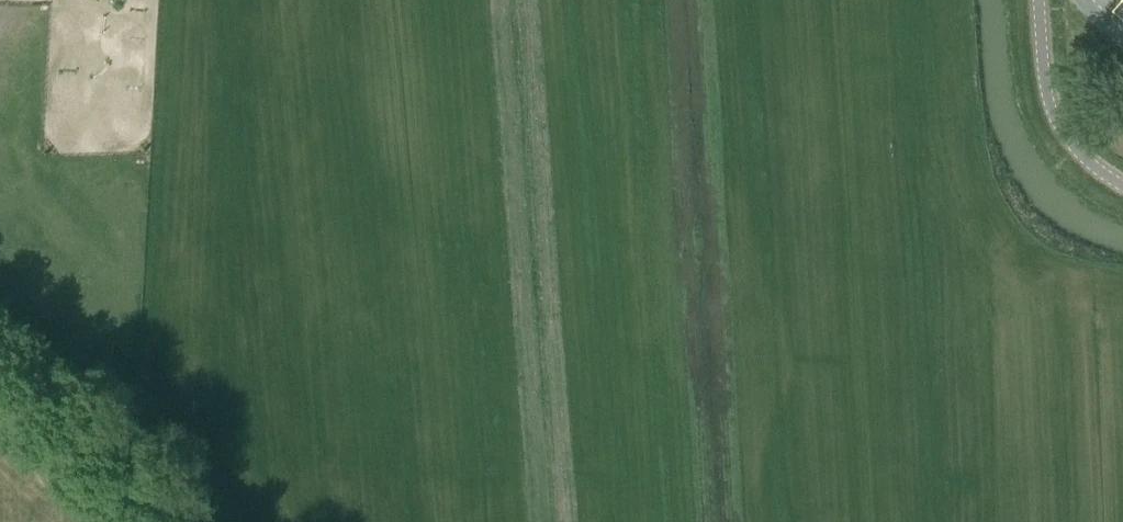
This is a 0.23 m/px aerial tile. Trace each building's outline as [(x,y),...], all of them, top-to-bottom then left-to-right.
[(1111,8),(1122,19),(1122,0),(1118,0),(1111,8)]
